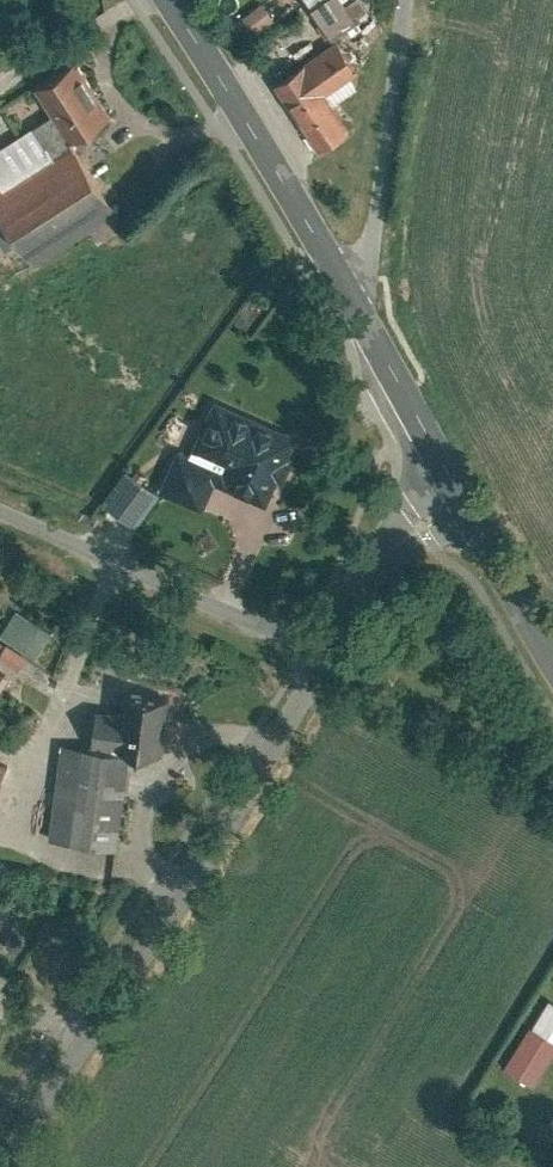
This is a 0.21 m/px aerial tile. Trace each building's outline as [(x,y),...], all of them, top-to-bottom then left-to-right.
[(340,36),(377,8),(370,0),(313,0),(340,36)] [(244,23),(254,36),(276,19),(266,6),(244,23)] [(475,10),(461,8),(459,23),(473,25),(475,10)] [(324,150),(357,128),(332,92),(365,70),(343,39),(278,83),(324,150)] [(56,111),(75,144),(118,118),(80,55),(37,81),(56,111)] [(10,193),(80,151),(75,144),(56,111),(0,144),(0,176),(10,193)] [(36,263),(123,211),(85,148),(80,151),(10,193),(0,199),(0,203),(36,263)] [(0,176),(0,199),(10,193),(0,176)] [(159,480),(205,501),(218,474),(269,499),(301,432),(216,391),(186,454),(174,448),(159,480)] [(126,467),(104,501),(137,523),(159,489),(126,467)] [(7,637),(0,648),(0,653),(24,668),(33,653),(7,637)] [(103,704),(100,743),(139,746),(172,748),(176,691),(129,688),(128,706),(103,704)] [(66,741),(60,834),(133,838),(139,746),(100,743),(66,741)] [(13,777),(18,762),(0,755),(0,772),(13,777)] [(13,777),(0,772),(0,809),(13,777)] [(552,1036),(552,997),(550,996),(533,1023),(552,1036)] [(508,1062),(537,1079),(552,1051),(552,1041),(529,1027),(508,1062)]
